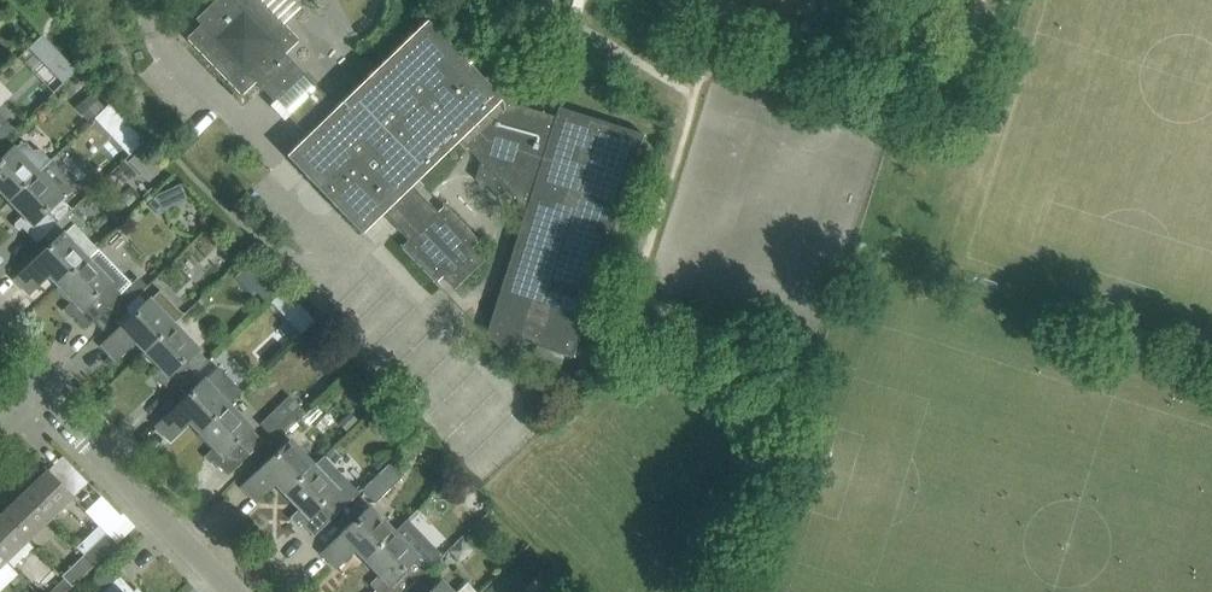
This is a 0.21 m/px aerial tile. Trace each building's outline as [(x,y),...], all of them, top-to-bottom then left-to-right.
[(498,196),(508,190),(526,209),(486,335),(515,365),(522,341),(573,357),(643,134),(558,107),(555,116),(502,98),(427,20),(337,107),(287,51),(299,40),(260,0),(215,0),(195,19),(200,24),(187,38),(242,95),(255,82),(308,136),(287,156),(362,234),(383,214),(408,240),(402,246),(401,244),(400,245),(437,285),(438,284),(437,282),(443,276),(455,289),(484,261),(472,248),(478,242),(480,244),(481,243),(443,204),(442,204),(443,206),(438,212),(412,185),(459,140),(480,162),(475,179),(484,183),(490,189),(495,195),(495,197),(498,196)] [(539,12),(543,0),(500,0),(539,12)] [(581,10),(584,0),(573,0),(571,7),(581,10)] [(571,7),(567,21),(577,24),(581,10),(571,7)] [(46,39),(42,35),(42,34),(31,46),(43,58),(54,47),(46,39)] [(9,67),(1,76),(7,82),(16,74),(9,67)] [(96,90),(81,103),(95,118),(109,105),(96,90)] [(9,200),(37,172),(50,160),(41,150),(35,151),(28,144),(20,145),(16,150),(14,148),(0,162),(0,190),(9,200)] [(17,222),(37,243),(73,209),(37,172),(9,200),(23,214),(14,223),(15,224),(17,222)] [(157,194),(147,203),(159,215),(167,208),(157,194)] [(48,274),(59,285),(87,258),(97,248),(73,224),(16,279),(29,292),(48,274)] [(114,286),(87,258),(59,285),(73,300),(64,309),(65,310),(67,308),(87,328),(108,307),(117,316),(138,295),(122,279),(114,286)] [(135,340),(145,350),(173,324),(150,300),(103,345),(116,358),(135,340)] [(209,360),(173,324),(145,350),(159,366),(150,375),(151,376),(153,374),(173,395),(209,360)] [(190,420),(200,431),(229,404),(205,380),(158,426),(170,439),(190,420)] [(292,395),(255,431),(229,404),(200,431),(215,446),(205,455),(206,456),(208,454),(228,475),(301,405),(292,395)] [(275,482),(285,492),(314,465),(291,441),(243,487),(256,500),(275,482)] [(384,453),(373,464),(381,471),(391,461),(384,453)] [(389,464),(362,491),(375,504),(402,478),(389,464)] [(350,501),(314,465),(285,492),(300,508),(290,517),(291,518),(294,515),(313,536),(350,501)] [(46,470),(24,491),(50,518),(72,497),(46,470)] [(24,491),(2,512),(28,539),(50,518),(24,491)] [(355,548),(365,559),(394,531),(371,507),(323,553),(336,566),(355,548)] [(28,539),(2,512),(0,515),(0,555),(6,561),(28,539)] [(394,531),(365,559),(380,574),(370,583),(371,584),(373,582),(382,590),(386,586),(392,591),(404,591),(419,577),(429,567),(394,531)] [(95,565),(116,544),(106,533),(96,543),(89,535),(77,546),(95,565)] [(462,539),(450,550),(461,561),(472,550),(462,539)] [(73,586),(95,565),(77,546),(76,547),(83,553),(61,574),(65,578),(73,586)] [(550,564),(542,572),(555,586),(564,578),(550,564)] [(119,576),(103,591),(135,591),(119,576)] [(428,587),(419,577),(404,591),(423,591),(428,587)] [(73,586),(65,578),(51,591),(66,591),(73,586)] [(442,581),(431,591),(453,591),(442,581)] [(465,584),(457,591),(473,591),(465,584)]
